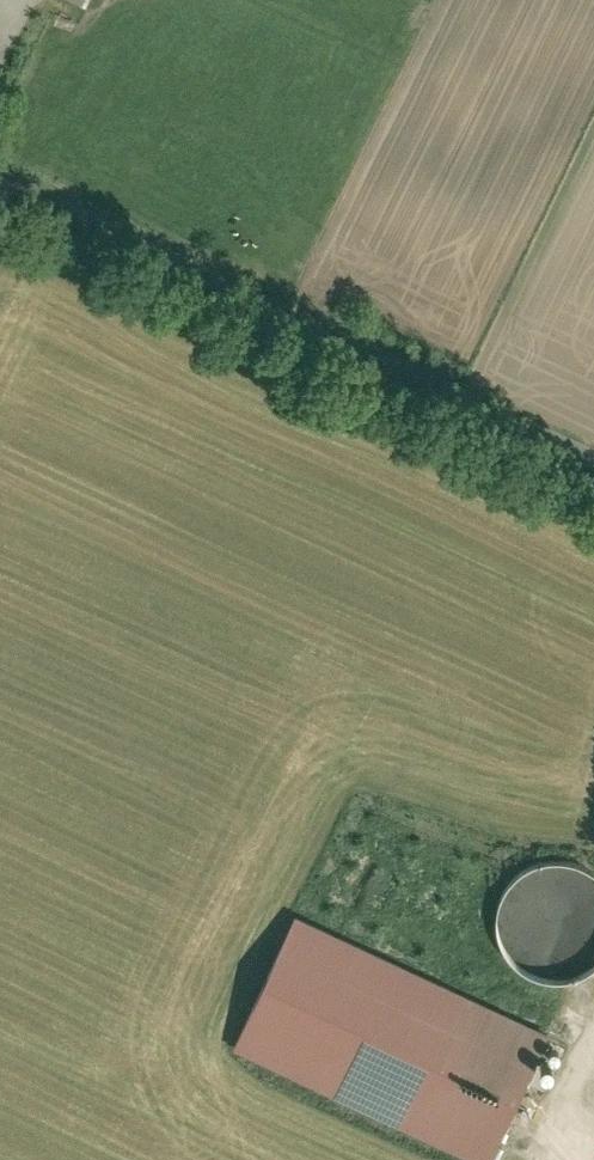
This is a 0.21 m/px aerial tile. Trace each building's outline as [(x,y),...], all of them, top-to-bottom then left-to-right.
[(238,1033),(493,1151),(555,1016),(301,898),(238,1033)] [(593,969),(593,934),(592,927),(591,927),(589,917),(575,920),(586,922),(584,931),(576,930),(572,931),(547,926),(543,907),(539,925),(516,930),(513,942),(502,940),(509,969),(556,978),(593,969)]
